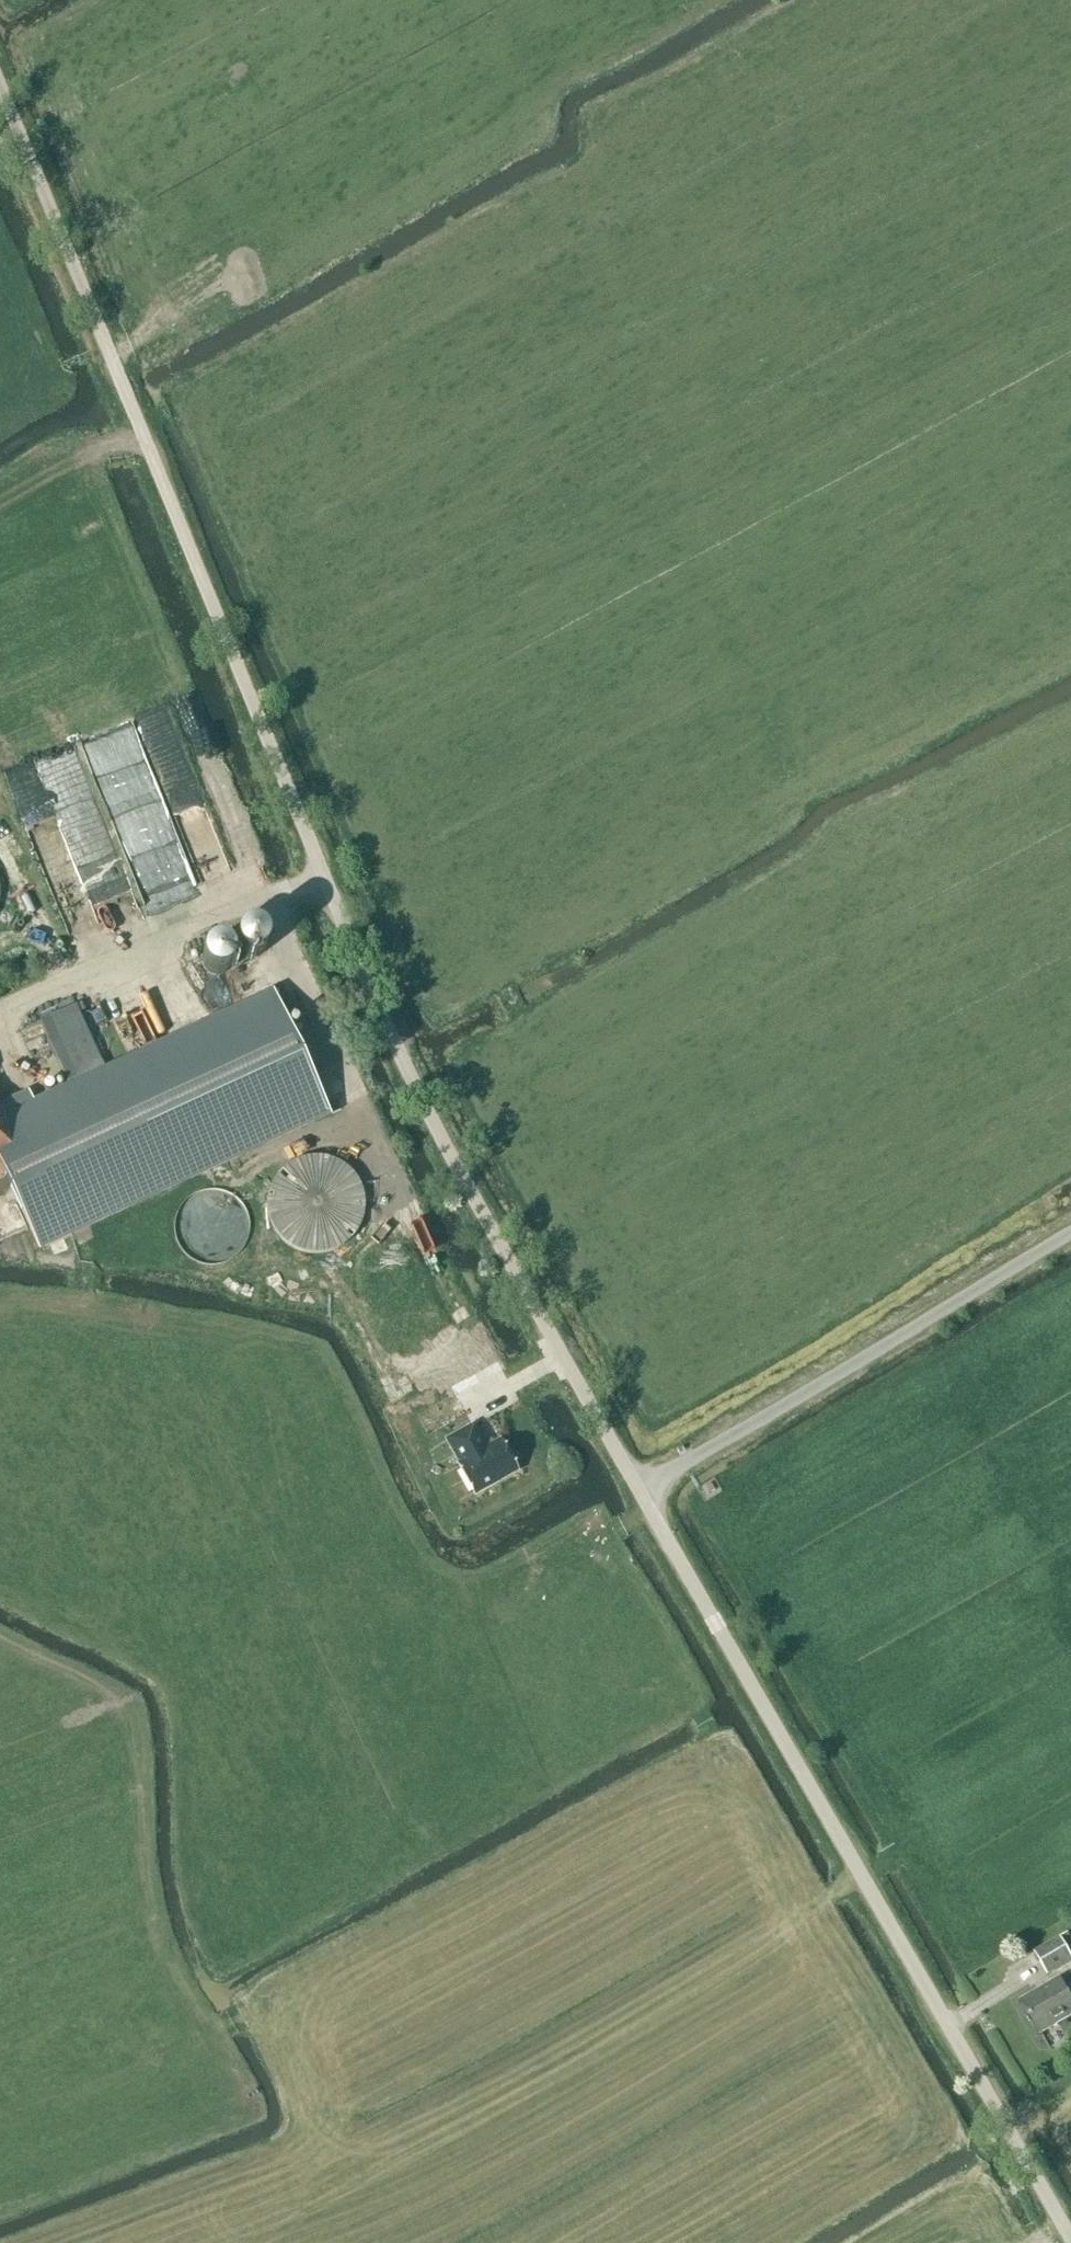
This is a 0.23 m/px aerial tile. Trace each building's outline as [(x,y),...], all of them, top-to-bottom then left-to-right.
[(147,742),(148,759),(164,800),(167,800),(191,790),(185,777),(185,773),(174,746),(173,735),(170,727),(169,711),(150,713),(137,718),(147,742)] [(72,748),(8,770),(37,855),(108,830),(102,812),(107,810),(90,763),(79,767),(72,748)] [(155,821),(165,855),(171,853),(176,872),(188,869),(173,816),(155,821)] [(220,971),(225,957),(208,950),(202,964),(220,971)] [(328,1113),(273,995),(34,1106),(27,1092),(0,1105),(0,1176),(4,1174),(38,1247),(328,1113)] [(38,1022),(65,1079),(101,1063),(75,1006),(38,1022)] [(370,1180),(288,1155),(263,1235),(345,1261),(370,1180)] [(229,1226),(237,1205),(220,1198),(211,1218),(229,1226)] [(486,1450),(472,1427),(447,1441),(460,1465),(458,1466),(474,1494),(515,1471),(499,1443),(486,1450)] [(1070,1961),(1070,1940),(1067,1933),(1033,1952),(1047,1975),(1070,1961)] [(1070,2016),(1070,1999),(1059,1978),(1020,2001),(1040,2034),(1070,2016)]
